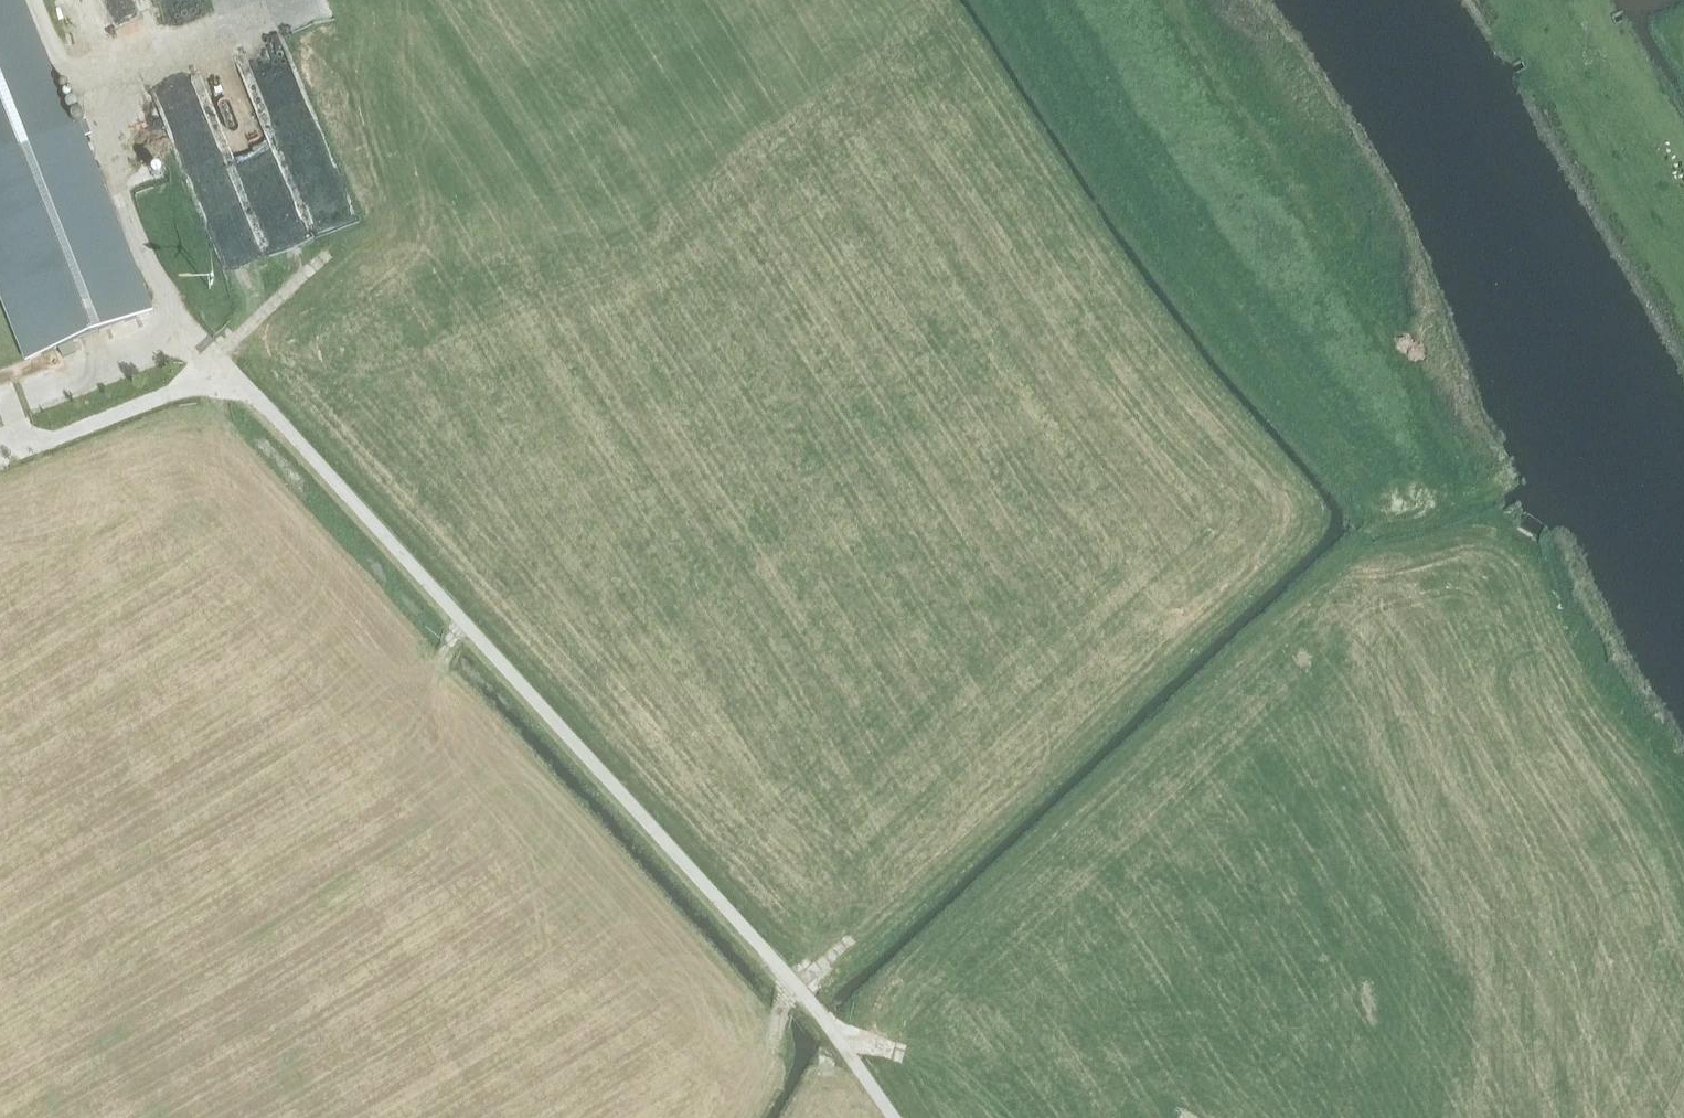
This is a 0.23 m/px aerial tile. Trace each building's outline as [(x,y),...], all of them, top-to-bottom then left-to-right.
[(71,129),(19,0),(0,0),(0,300),(24,362),(153,311),(80,125),(71,129)] [(231,269),(266,255),(260,240),(226,254),(231,269)]
